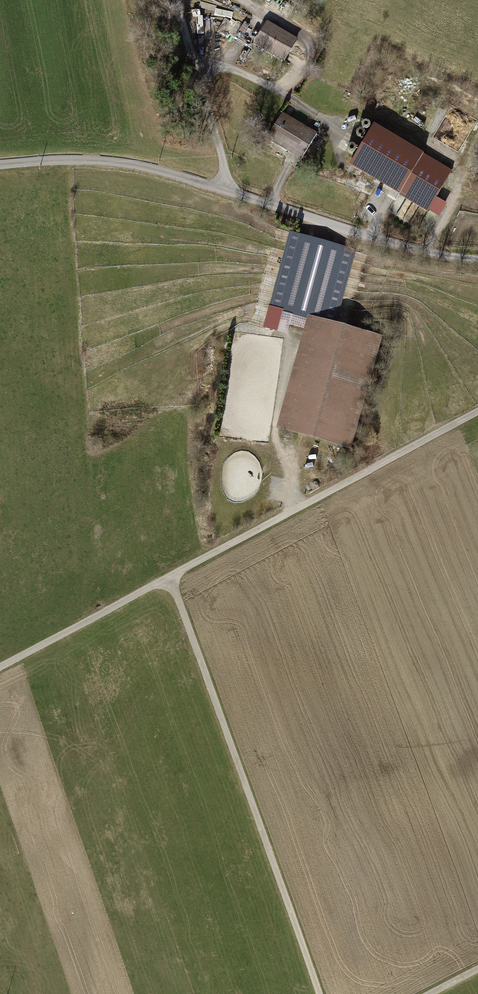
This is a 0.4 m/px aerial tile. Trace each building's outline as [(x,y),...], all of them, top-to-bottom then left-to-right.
[(267,17),(253,41),(282,60),(297,36),(267,17)] [(456,170),(372,118),(347,160),(431,211),(456,170)] [(273,144),(299,161),(316,136),(290,119),(273,144)] [(439,200),(432,212),(441,218),(449,206),(439,200)] [(340,317),(356,249),(287,233),(271,301),(340,317)] [(275,426),(352,448),(383,334),(306,312),(275,426)]
